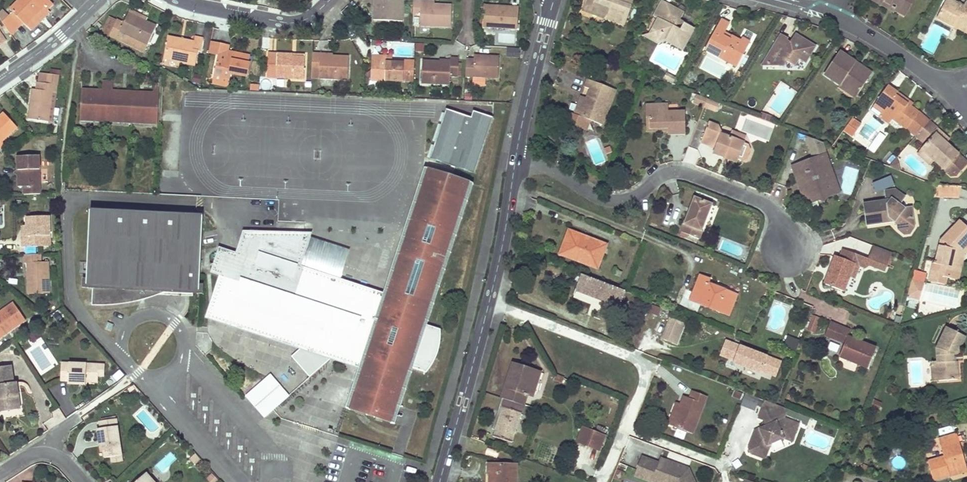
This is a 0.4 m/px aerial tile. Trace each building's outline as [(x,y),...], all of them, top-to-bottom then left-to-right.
[(8,10),(10,13),(1,21),(9,32),(19,24),(22,26),(34,14),(43,8),(46,11),(52,5),(47,0),(19,0),(8,10)] [(373,20),(401,21),(403,0),(374,0),(373,20)] [(582,6),(591,9),(595,0),(585,0),(582,6)] [(591,9),(606,15),(606,18),(623,25),(632,1),(631,0),(595,0),(591,9)] [(873,0),(881,5),(883,0),(890,4),(892,2),(897,5),(894,10),(905,16),(914,0),(873,0)] [(940,13),(937,18),(954,27),(959,17),(963,19),(961,22),(966,25),(966,7),(953,0),(949,0),(945,8),(943,7),(940,13)] [(665,42),(673,46),(681,50),(692,29),(682,23),(678,30),(671,26),(675,20),(677,21),(682,13),(660,1),(652,15),(657,18),(650,30),(654,32),(657,44),(665,42)] [(419,4),(413,4),(412,16),(420,16),(420,27),(450,29),(451,6),(433,5),(419,4)] [(515,28),(516,4),(494,4),(494,10),(480,9),(479,26),(515,28)] [(347,6),(340,13),(345,18),(352,11),(347,6)] [(148,16),(131,8),(128,13),(145,21),(148,16)] [(146,44),(155,26),(145,21),(128,13),(123,23),(115,19),(106,34),(115,39),(119,32),(146,44)] [(115,19),(108,15),(97,35),(103,39),(106,34),(115,19)] [(966,33),(966,25),(961,22),(963,19),(959,17),(954,27),(966,33)] [(746,49),(742,47),(738,44),(739,42),(730,37),(728,41),(721,37),(728,25),(720,20),(704,50),(720,59),(722,55),(738,63),(746,49)] [(654,32),(650,30),(647,35),(642,36),(657,44),(654,32)] [(146,44),(119,32),(115,39),(142,52),(146,44)] [(766,56),(766,66),(778,67),(778,61),(786,62),(793,67),(798,59),(804,63),(814,46),(794,34),(788,45),(784,43),(787,39),(780,34),(766,56)] [(190,43),(166,39),(162,60),(193,65),(195,54),(199,54),(202,39),(191,38),(190,43)] [(742,47),(746,49),(749,42),(742,38),(739,42),(738,44),(742,47)] [(219,43),(210,41),(208,52),(218,54),(219,43)] [(248,74),(249,52),(235,51),(234,56),(226,56),(227,50),(227,44),(219,43),(218,54),(215,77),(232,79),(233,73),(248,74)] [(860,69),(857,67),(854,65),(856,63),(839,52),(824,74),(840,85),(842,83),(858,94),(871,73),(861,67),(860,69)] [(291,54),(266,53),(264,77),(302,80),(303,58),(291,54)] [(348,55),(313,54),(311,72),(311,77),(320,77),(348,78),(348,55)] [(474,60),(466,59),(466,78),(499,78),(499,55),(474,54),(474,60)] [(720,59),(736,67),(738,63),(722,55),(720,59)] [(376,58),(369,58),(368,85),(411,86),(412,65),(389,64),(376,63),(376,58)] [(447,61),(422,60),(420,82),(457,84),(458,58),(447,58),(447,61)] [(666,74),(664,78),(672,83),(674,78),(666,74)] [(49,85),(58,87),(60,78),(40,75),(38,84),(49,85)] [(215,86),(231,86),(232,79),(215,77),(215,86)] [(91,91),(81,91),(81,121),(94,121),(94,116),(107,116),(107,79),(102,79),(102,91),(102,96),(91,96),(91,91)] [(107,79),(107,116),(119,116),(118,122),(131,122),(132,97),(123,96),(123,91),(112,91),(113,80),(107,79)] [(601,125),(615,90),(588,79),(584,87),(589,89),(586,97),(579,116),(574,114),(567,112),(563,123),(580,129),(589,124),(590,121),(601,125)] [(132,97),(131,122),(144,122),(144,116),(158,117),(158,81),(152,80),(152,92),(144,91),(144,97),(132,97)] [(839,87),(854,98),(858,94),(842,83),(840,85),(839,87)] [(35,92),(30,121),(48,124),(50,108),(52,95),(57,96),(58,87),(49,85),(38,84),(37,92),(35,92)] [(889,85),(883,92),(878,100),(886,106),(882,112),(892,120),(905,129),(919,111),(895,94),(898,91),(889,85)] [(895,94),(919,111),(921,108),(898,91),(895,94)] [(586,97),(581,95),(574,114),(579,116),(586,97)] [(693,104),(703,107),(707,99),(696,95),(693,104)] [(715,112),(719,103),(707,99),(703,107),(715,112)] [(875,104),(873,107),(882,112),(886,106),(878,100),(875,104)] [(667,134),(686,133),(685,110),(668,111),(667,103),(644,105),(645,132),(667,130),(667,134)] [(928,123),(929,121),(919,111),(905,129),(915,137),(919,132),(928,123)] [(769,122),(772,116),(761,112),(758,118),(760,119),(769,122)] [(887,126),(892,120),(882,112),(877,119),(887,126)] [(17,128),(3,113),(0,115),(0,148),(2,146),(0,143),(17,128)] [(474,177),(493,121),(472,114),(471,121),(446,113),(429,163),(474,177)] [(719,124),(709,121),(701,142),(709,145),(711,141),(717,143),(715,148),(713,154),(723,157),(724,154),(729,155),(731,161),(735,162),(737,159),(741,160),(748,142),(743,141),(741,132),(732,129),(730,136),(721,132),(719,124)] [(857,127),(852,123),(846,129),(852,134),(857,127)] [(932,134),(935,130),(928,123),(919,132),(929,141),(934,135),(932,134)] [(945,145),(946,143),(948,142),(935,130),(932,134),(934,135),(945,145)] [(966,165),(966,162),(946,143),(945,145),(934,135),(929,141),(921,149),(916,155),(927,165),(932,159),(951,176),(956,176),(966,165)] [(821,142),(806,136),(810,149),(822,145),(821,142)] [(750,148),(748,142),(741,160),(747,157),(750,148)] [(822,145),(810,149),(813,158),(825,154),(822,145)] [(831,170),(825,154),(813,158),(792,165),(797,183),(803,180),(804,185),(802,186),(806,199),(814,197),(816,201),(819,199),(823,202),(825,197),(836,193),(830,176),(827,177),(826,173),(831,170)] [(23,184),(23,193),(40,193),(40,155),(17,155),(18,184),(23,184)] [(898,171),(896,159),(887,167),(898,171)] [(839,192),(831,170),(826,173),(827,177),(830,176),(836,193),(839,192)] [(468,186),(426,173),(423,183),(448,190),(445,198),(462,204),(467,188),(468,186)] [(873,183),(877,195),(895,187),(890,176),(873,183)] [(803,180),(797,183),(805,204),(816,201),(814,197),(806,199),(802,186),(804,185),(803,180)] [(445,198),(448,190),(423,183),(386,298),(380,319),(366,314),(370,300),(340,290),(342,284),(339,283),(305,272),(300,288),(293,286),(299,270),(310,240),(311,236),(305,236),(241,234),(234,257),(218,251),(216,255),(212,270),(209,278),(218,279),(228,283),(219,313),(222,314),(228,316),(235,318),(243,320),(252,321),(262,321),(274,320),(283,319),(285,313),(291,315),(289,321),(309,343),(299,352),(294,357),(312,378),(329,362),(343,350),(351,353),(371,359),(360,393),(379,400),(375,411),(380,412),(386,413),(390,413),(394,404),(398,406),(410,368),(427,373),(431,369),(436,361),(438,355),(440,348),(442,342),(442,336),(442,331),(424,325),(462,204),(445,198)] [(935,198),(960,199),(961,187),(936,186),(935,198)] [(886,201),(863,204),(866,226),(893,222),(897,225),(898,231),(904,235),(909,234),(914,228),(910,207),(903,209),(898,205),(903,197),(894,190),(884,192),(886,201)] [(681,234),(700,241),(712,206),(693,199),(681,234)] [(195,216),(89,213),(86,265),(79,265),(79,276),(86,276),(85,284),(81,284),(80,294),(90,295),(90,304),(90,306),(121,305),(128,304),(138,301),(138,286),(161,287),(197,288),(200,217),(195,216)] [(52,218),(29,218),(29,227),(25,227),(25,249),(44,249),(44,239),(52,239),(52,218)] [(963,224),(943,245),(939,265),(928,263),(925,276),(933,278),(933,277),(957,282),(963,259),(961,258),(963,253),(966,249),(966,228),(963,224)] [(565,239),(568,240),(570,241),(564,255),(597,268),(606,245),(569,230),(565,239)] [(44,239),(44,249),(52,249),(52,239),(44,239)] [(305,272),(339,283),(349,253),(310,240),(299,270),(305,272)] [(859,266),(862,256),(843,249),(839,258),(834,256),(823,284),(844,292),(850,277),(855,264),(859,266)] [(42,260),(41,254),(24,254),(24,262),(27,262),(27,294),(49,294),(49,260),(42,260)] [(854,279),(859,266),(855,264),(850,277),(854,279)] [(300,288),(305,272),(299,270),(293,286),(300,288)] [(622,290),(577,272),(574,280),(579,282),(576,290),(609,303),(608,305),(618,309),(625,291),(622,290)] [(709,280),(704,278),(698,275),(689,299),(727,314),(735,295),(708,284),(709,280)] [(207,323),(299,352),(309,343),(289,321),(291,315),(285,313),(283,319),(274,320),(262,321),(252,321),(243,320),(235,318),(228,316),(222,314),(219,313),(228,283),(218,279),(204,322),(207,323)] [(918,300),(922,285),(911,282),(907,296),(918,300)] [(366,314),(380,319),(386,298),(342,284),(340,290),(370,300),(366,314)] [(191,294),(197,295),(197,288),(161,287),(138,286),(138,301),(141,300),(145,299),(148,298),(153,296),(157,295),(191,297),(191,294)] [(25,322),(13,304),(0,314),(0,339),(25,322)] [(649,313),(658,316),(660,308),(652,305),(649,313)] [(813,333),(819,319),(812,317),(807,330),(813,333)] [(685,324),(672,319),(664,340),(677,345),(685,324)] [(113,326),(108,323),(105,330),(111,333),(113,326)] [(836,325),(829,323),(824,336),(831,338),(836,325)] [(875,348),(847,337),(850,331),(836,325),(831,338),(845,343),(840,357),(868,368),(875,348)] [(955,354),(964,337),(945,327),(935,348),(935,359),(936,379),(956,378),(955,359),(951,359),(951,354),(955,354)] [(784,347),(796,352),(800,341),(787,337),(784,347)] [(725,341),(720,355),(734,360),(746,365),(745,367),(759,373),(760,370),(774,376),(780,362),(725,341)] [(346,409),(392,424),(398,406),(394,404),(390,413),(386,413),(380,412),(375,411),(379,400),(360,393),(371,359),(351,353),(343,350),(329,362),(345,367),(357,372),(346,409)] [(500,439),(524,366),(514,363),(503,399),(505,399),(493,436),(500,439)] [(98,365),(61,364),(61,383),(68,383),(67,386),(86,387),(86,385),(98,384),(98,380),(98,365)] [(537,384),(541,372),(524,366),(500,439),(511,442),(527,395),(531,382),(537,384)] [(0,369),(0,414),(9,413),(8,408),(21,406),(18,384),(14,384),(12,367),(0,369)] [(264,419),(290,396),(270,374),(244,397),(264,419)] [(556,374),(554,377),(553,381),(568,386),(570,380),(556,374)] [(532,396),(537,384),(531,382),(527,395),(532,396)] [(671,426),(692,433),(706,397),(692,390),(689,399),(683,396),(679,405),(671,426)] [(744,395),(741,405),(755,410),(759,400),(744,395)] [(777,406),(774,404),(764,401),(758,417),(762,419),(766,421),(770,422),(777,406)] [(671,426),(679,405),(674,403),(666,423),(671,426)] [(782,408),(777,406),(770,422),(766,421),(764,426),(759,428),(754,430),(748,447),(750,452),(757,455),(759,449),(770,443),(783,437),(792,441),(799,424),(783,418),(785,413),(782,408)] [(111,455),(123,454),(118,418),(100,420),(101,427),(96,428),(98,441),(102,441),(105,456),(111,455)] [(580,444),(602,453),(607,438),(586,430),(580,444)] [(948,454),(945,454),(942,455),(942,456),(928,460),(934,481),(949,476),(948,471),(965,467),(956,434),(938,438),(941,448),(946,447),(948,454)] [(759,449),(757,455),(764,458),(770,443),(759,449)] [(123,454),(111,455),(113,463),(124,462),(123,454)] [(689,468),(672,462),(670,467),(642,457),(635,476),(653,481),(696,481),(689,468)] [(670,467),(672,462),(661,458),(659,463),(670,467)] [(488,474),(489,474),(489,481),(515,481),(516,465),(487,464),(487,474),(488,474)] [(142,472),(132,481),(151,481),(142,472)] [(212,474),(206,479),(209,481),(214,481),(217,479),(212,474)]
